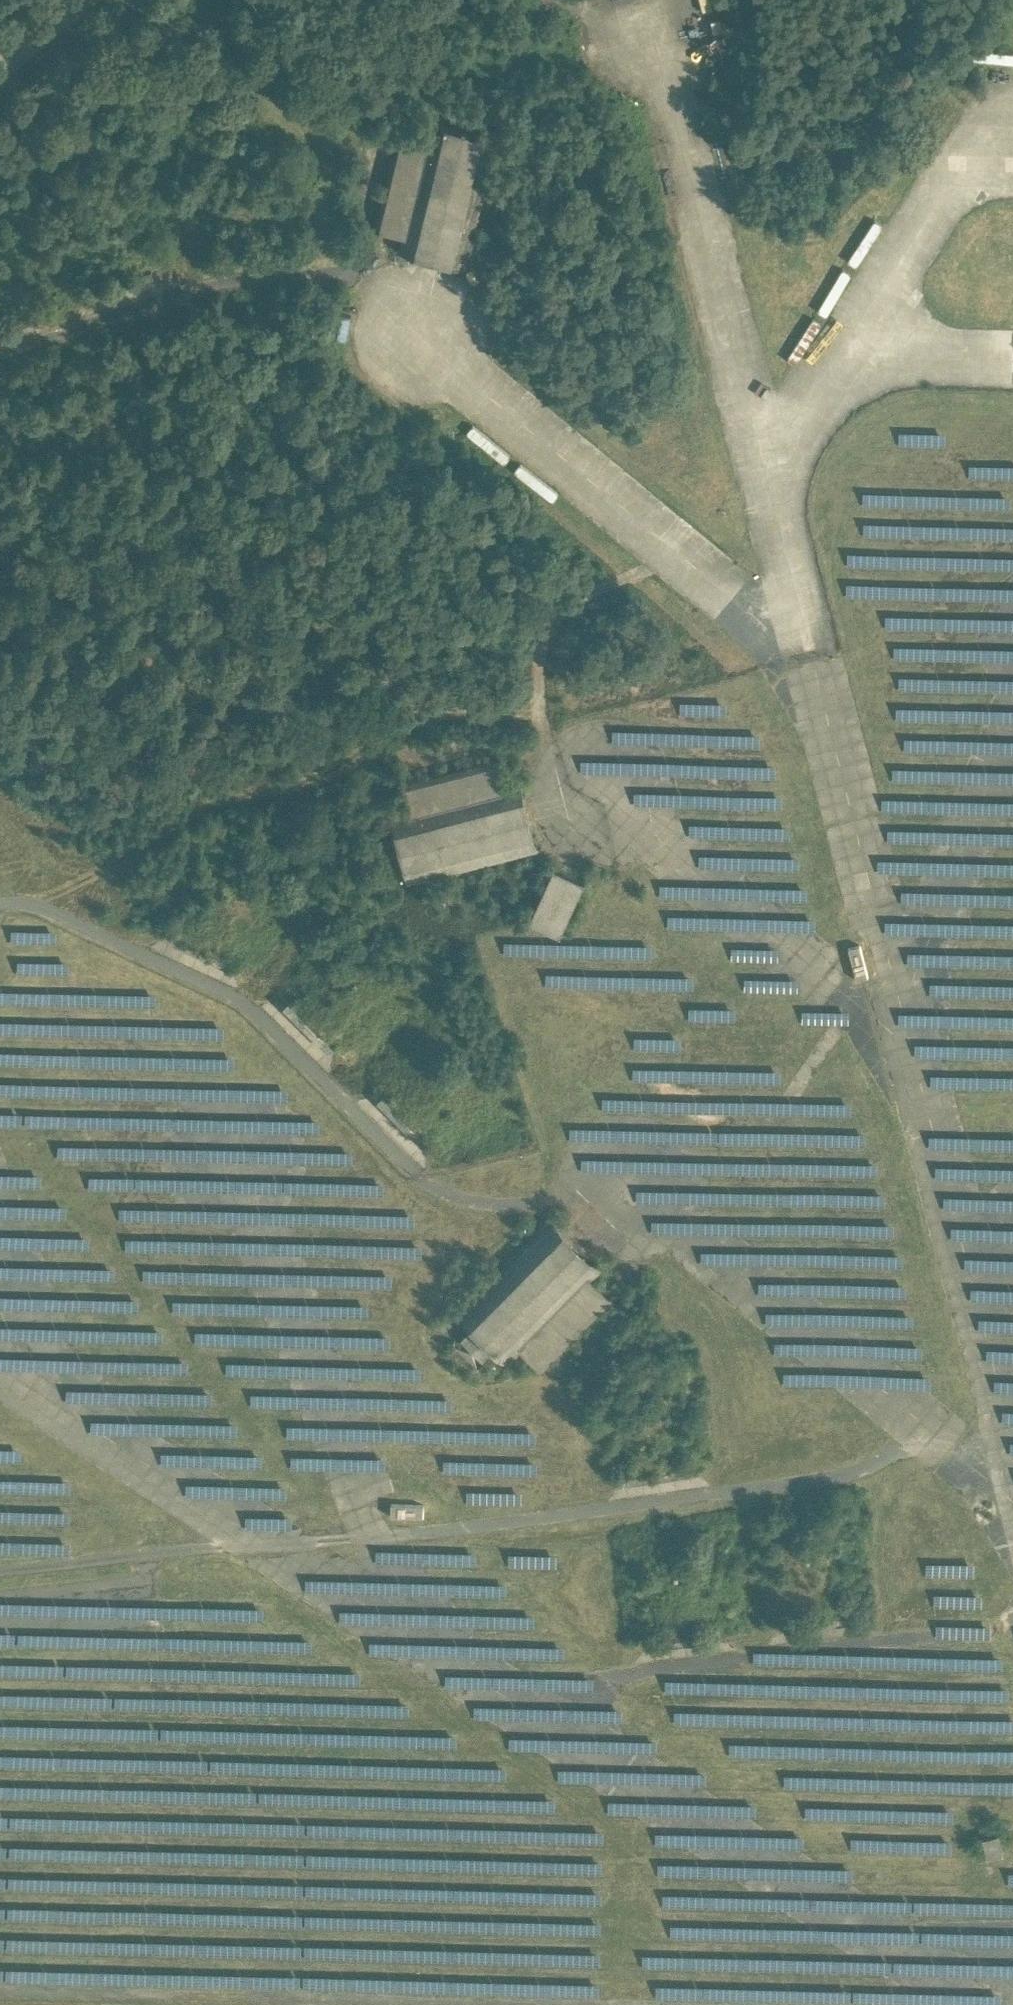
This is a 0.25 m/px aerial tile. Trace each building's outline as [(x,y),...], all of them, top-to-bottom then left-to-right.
[(222,40),(214,46),(221,56),(229,50),(222,40)] [(449,124),(427,119),(423,137),(399,131),(375,229),(399,235),(396,249),(470,267),(502,137),(480,132),(484,116),(453,109),(449,124)] [(500,756),(402,781),(408,805),(390,809),(396,831),(380,836),(388,866),(404,862),(409,884),(539,851),(520,776),(506,780),(500,756)] [(585,880),(554,866),(529,920),(560,934),(585,880)] [(861,942),(848,946),(857,978),(869,975),(861,942)] [(550,1215),(456,1309),(472,1326),(461,1337),(483,1360),(494,1348),(511,1364),(524,1351),(542,1369),(613,1297),(595,1280),(605,1269),(550,1215)] [(391,1503),(391,1515),(424,1516),(425,1504),(391,1503)] [(999,1831),(982,1835),(987,1855),(1004,1851),(999,1831)]
